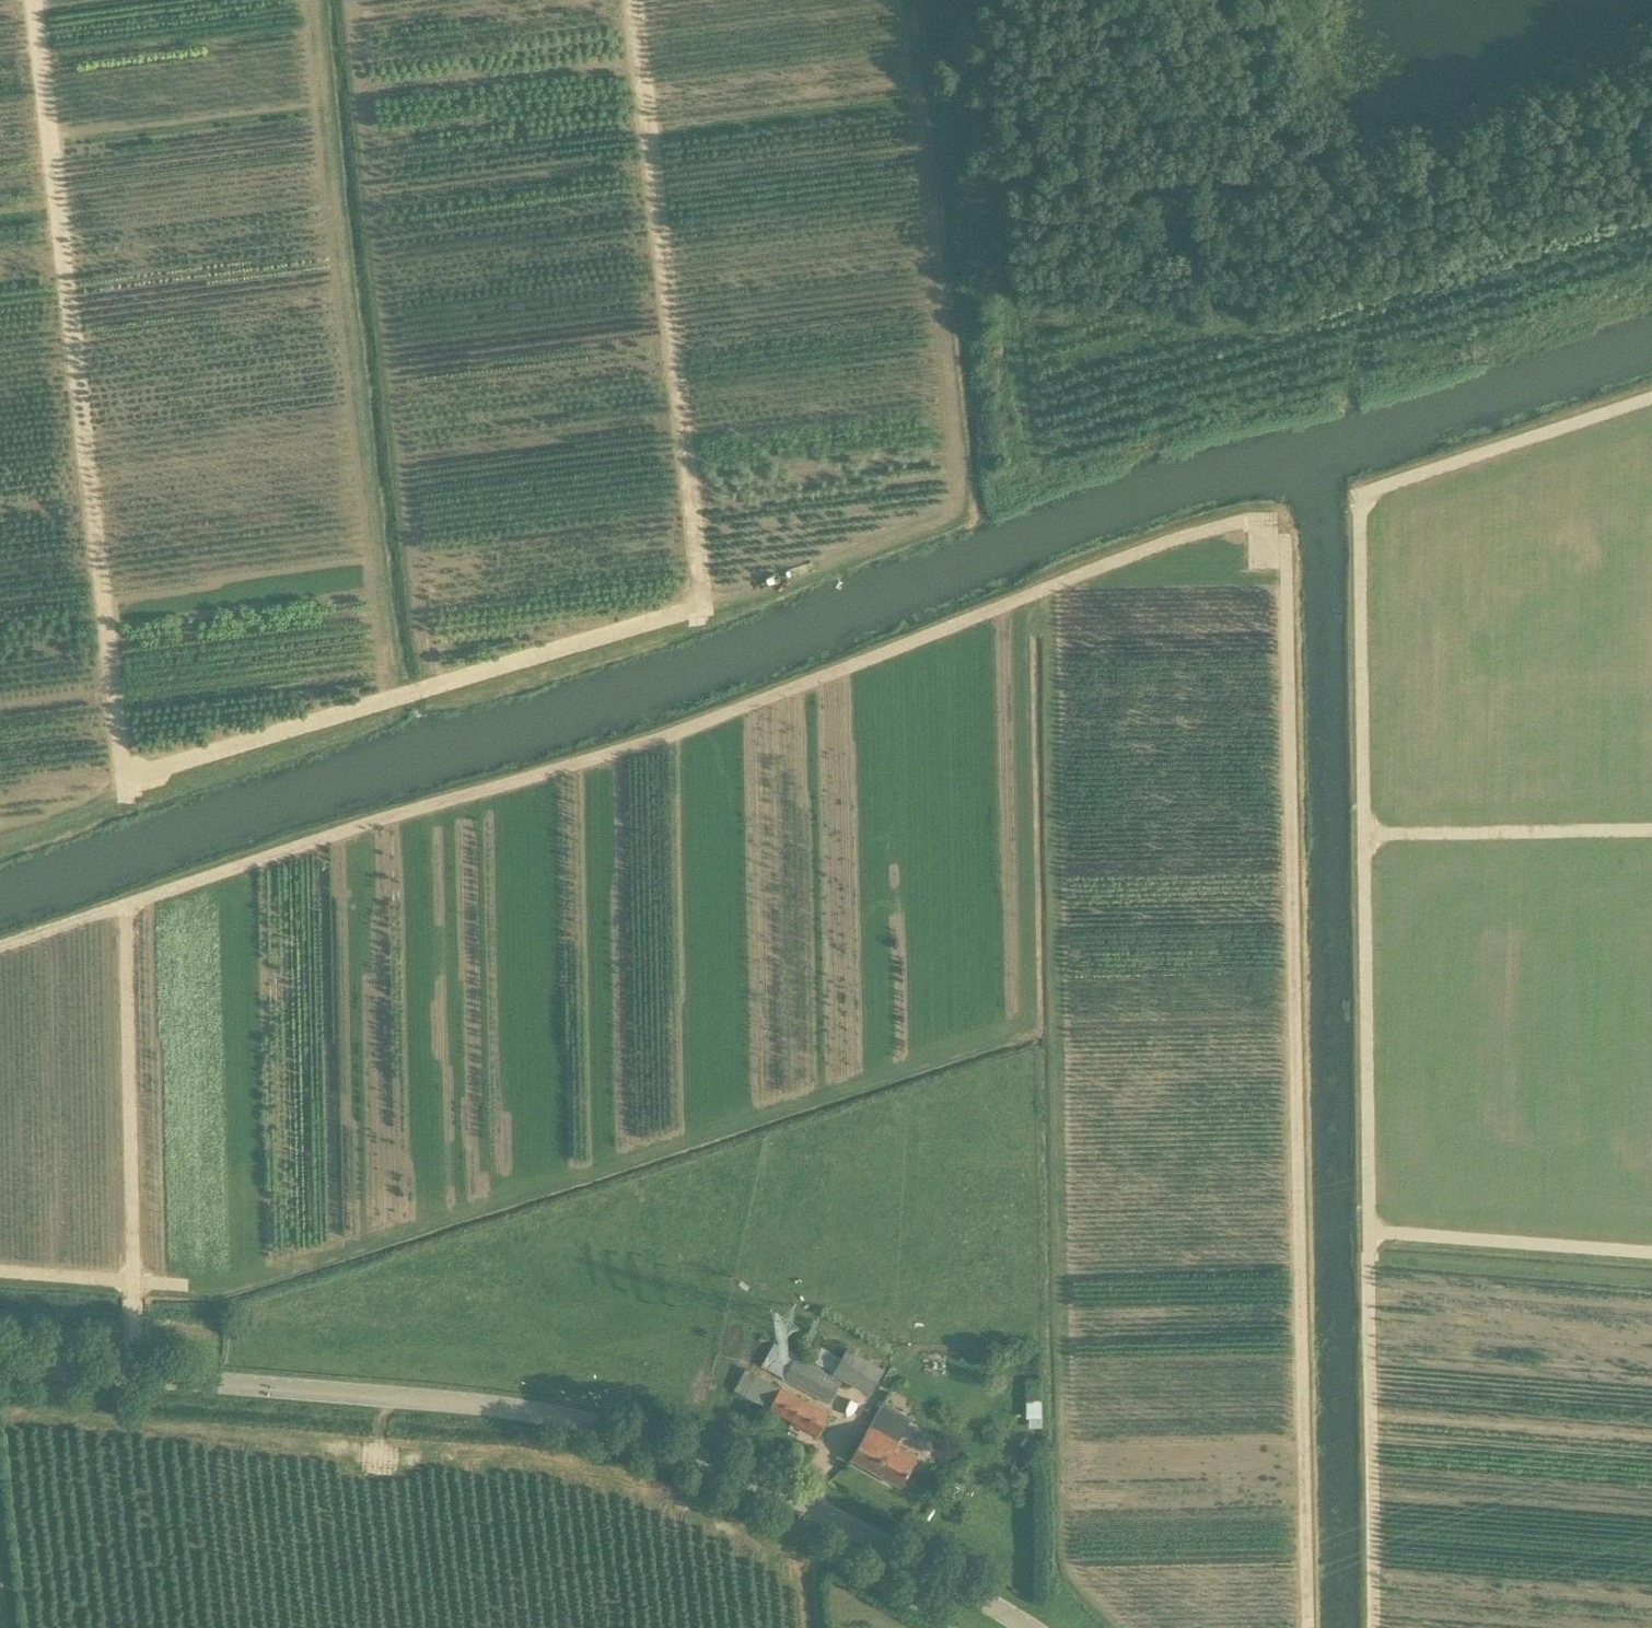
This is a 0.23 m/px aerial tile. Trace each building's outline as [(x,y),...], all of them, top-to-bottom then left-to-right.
[(783,1381),(784,1379),(830,1403),(842,1379),(870,1393),(885,1368),(847,1347),(833,1372),(797,1354),(797,1353),(774,1342),(760,1369),(768,1373),(767,1374),(783,1381)] [(782,1385),(781,1386),(747,1368),(735,1389),(768,1409),(818,1436),(831,1412),(782,1385)] [(1040,1416),(1040,1397),(1026,1398),(1026,1416),(1040,1416)] [(898,1444),(900,1441),(912,1418),(883,1400),(870,1424),(851,1457),(902,1485),(919,1456),(898,1444)]
